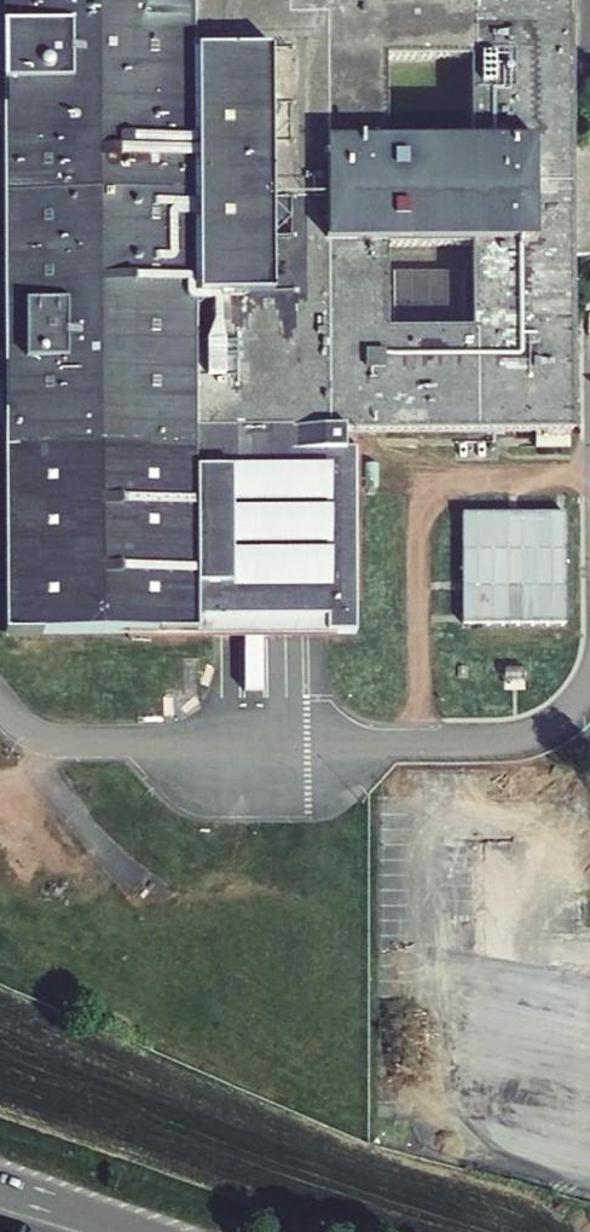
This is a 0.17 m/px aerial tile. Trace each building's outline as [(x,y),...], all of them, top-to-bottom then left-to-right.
[(344,432),(573,432),(573,258),(589,258),(589,149),(574,149),(574,96),(575,0),(3,0),(3,122),(3,356),(3,428),(3,466),(3,633),(123,633),(194,633),(193,620),(325,620),(325,634),(335,634),(353,634),(353,457),(343,456),(344,432)] [(573,621),(574,511),(466,510),(465,620),(573,621)] [(335,634),(325,634),(325,620),(193,620),(194,633),(123,633),(123,644),(194,644),(336,643),(335,634)] [(13,811),(0,798),(0,823),(13,811)]
